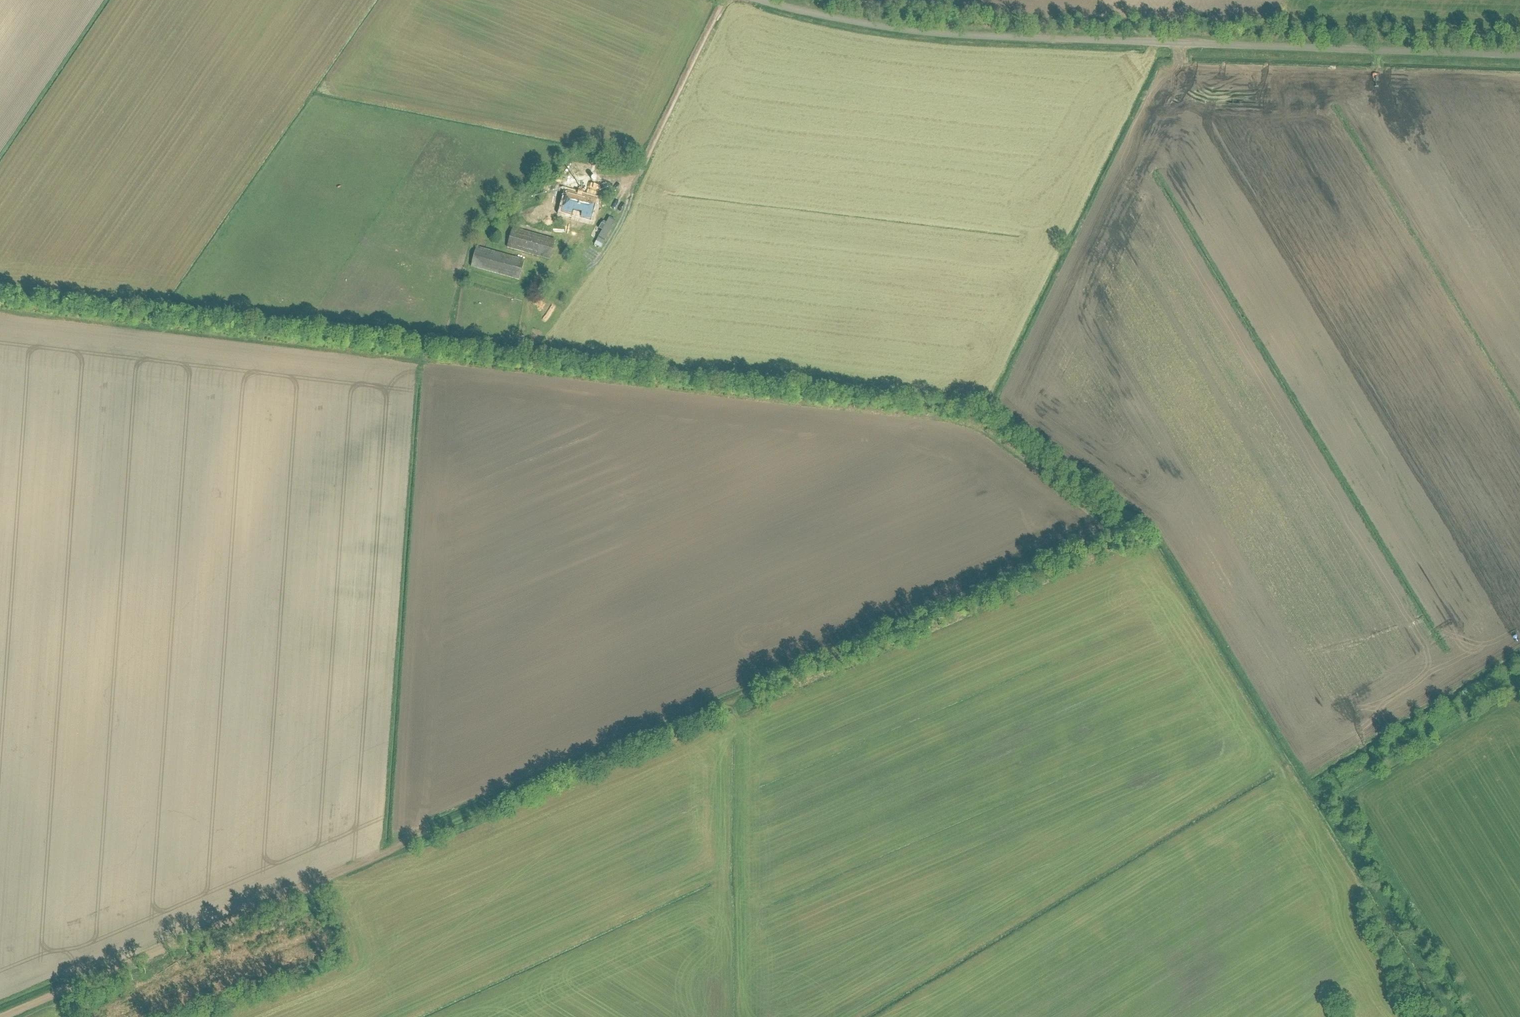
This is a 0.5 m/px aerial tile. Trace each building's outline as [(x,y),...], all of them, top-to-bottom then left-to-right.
[(571,190),(566,209),(575,212),(576,208),(585,211),(584,215),(594,217),(599,198),(571,190)] [(509,227),(504,247),(542,256),(547,236),(509,227)] [(471,266),(520,280),(525,260),(477,246),(471,266)]
